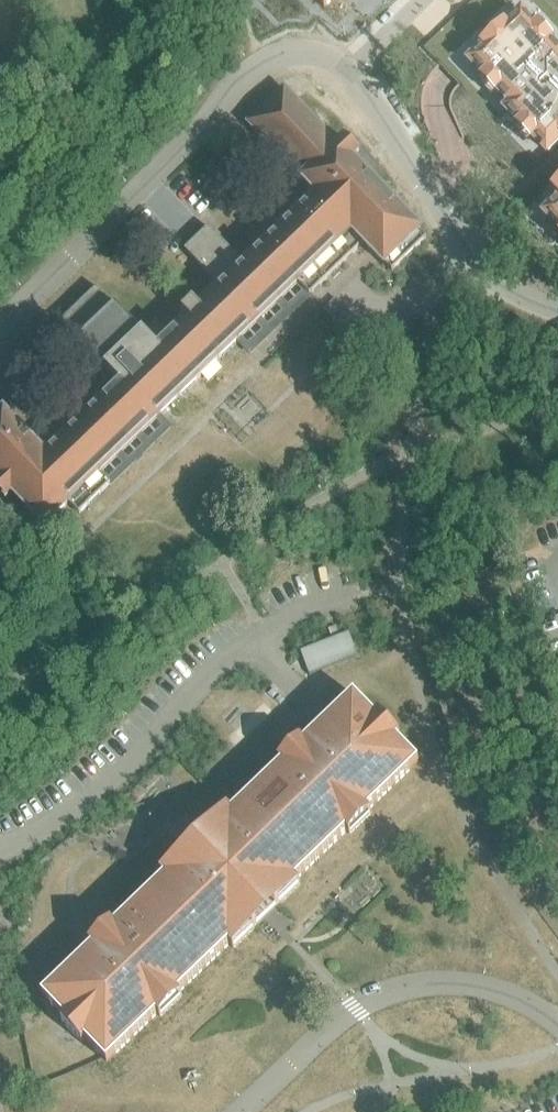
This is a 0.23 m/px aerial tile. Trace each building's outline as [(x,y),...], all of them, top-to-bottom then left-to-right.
[(324,8),(332,0),(316,0),(324,8)] [(472,65),(474,67),(483,77),(485,79),(479,86),(492,99),(497,95),(508,106),(510,108),(505,113),(519,129),(515,133),(527,147),(534,141),(548,156),(557,147),(557,53),(550,44),(555,40),(542,26),(535,32),(521,17),(507,31),(501,25),(480,44),(486,51),(472,65)] [(284,90),(248,124),(318,196),(245,266),(208,227),(184,250),(221,289),(200,310),(193,303),(182,313),(189,320),(170,338),(156,322),(143,335),(97,287),(61,321),(122,384),(46,457),(0,409),(0,480),(0,481),(0,495),(5,500),(13,493),(44,527),(68,504),(79,515),(110,484),(100,474),(298,283),(310,295),(364,243),(385,265),(392,272),(426,239),(419,232),(420,231),(352,160),(359,153),(346,139),(339,147),(284,90)] [(546,218),(557,231),(557,206),(546,218)] [(299,650),(303,659),(305,666),(309,675),(358,656),(348,631),(299,650)] [(375,717),(353,694),(303,742),(300,739),(278,761),(281,764),(231,812),(227,808),(206,827),(160,873),(164,877),(114,925),(111,922),(89,943),(92,946),(41,995),(63,1018),(60,1021),(81,1043),(84,1040),(106,1062),(157,1014),(160,1017),(182,995),(179,992),(229,944),(233,948),(256,926),(300,883),(296,879),(346,831),(349,834),(370,814),(371,813),(368,810),(418,762),(396,739),(400,736),(378,714),(375,717)]
